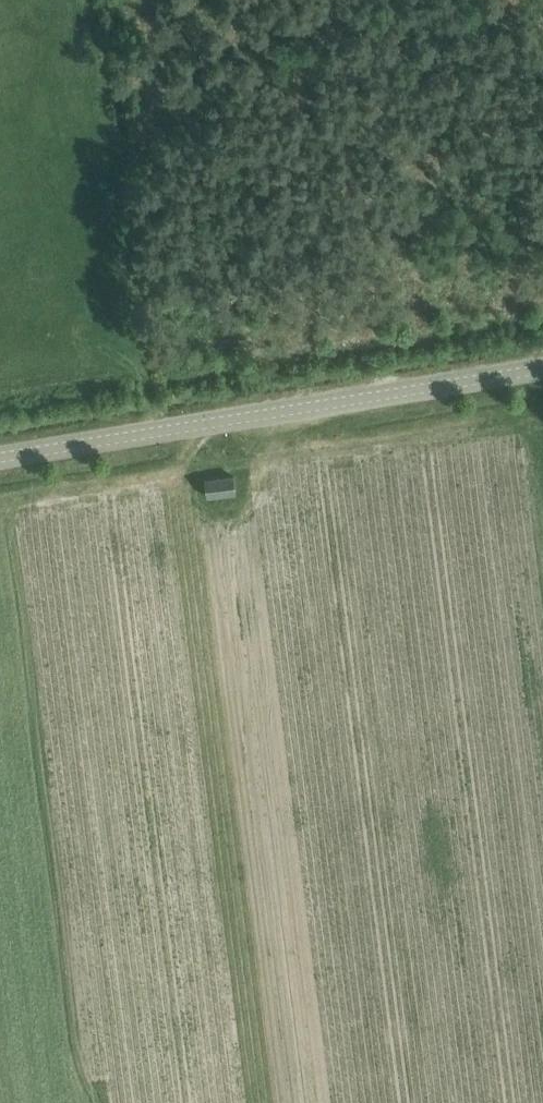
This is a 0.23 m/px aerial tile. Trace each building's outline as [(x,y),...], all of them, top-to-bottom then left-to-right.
[(205,479),(207,496),(236,492),(234,475),(205,479)]
